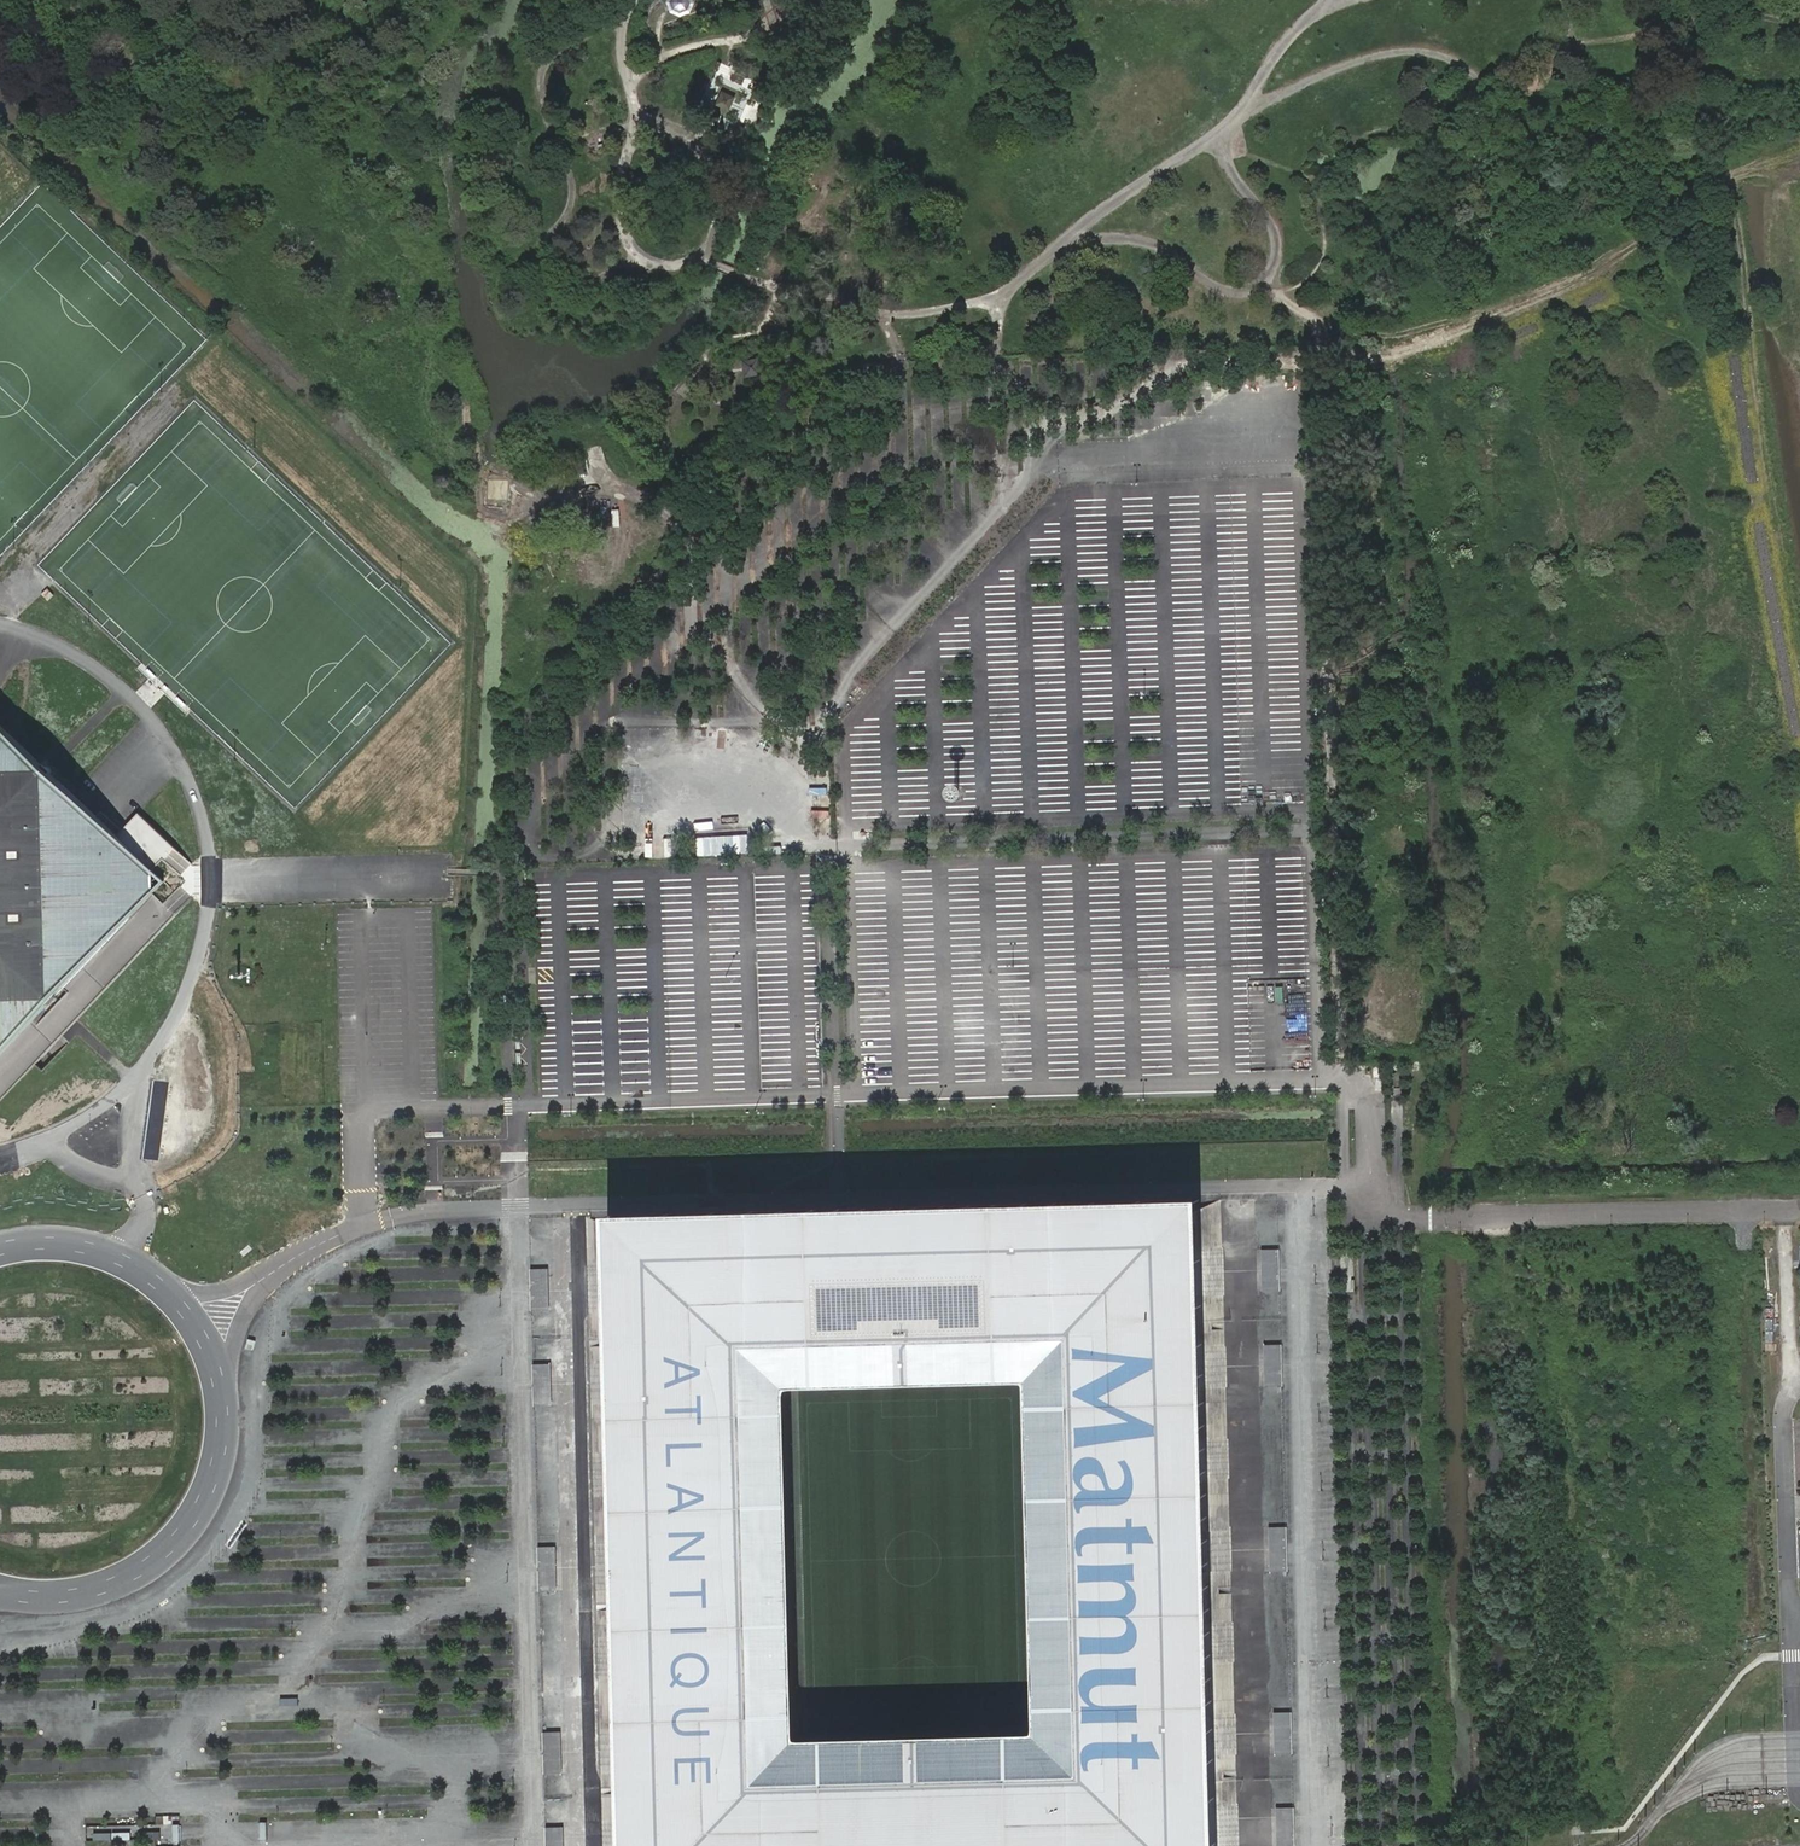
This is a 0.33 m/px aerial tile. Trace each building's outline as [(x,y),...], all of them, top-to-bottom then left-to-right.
[(747,360),(747,377),(769,377),(769,360),(747,360)] [(54,998),(166,881),(48,770),(0,724),(0,1055),(54,998)] [(1231,1590),(1226,1387),(1223,1293),(1222,1201),(588,1217),(589,1293),(592,1388),(597,1582),(601,1748),(604,1842),(604,1845),(1238,1845),(1238,1826),(1235,1744),(1231,1590)] [(1279,1248),(1261,1249),(1262,1290),(1280,1289),(1279,1248)] [(549,1268),(531,1268),(532,1309),(550,1309),(549,1268)] [(1281,1344),(1263,1344),(1264,1385),(1283,1385),(1281,1344)] [(552,1363),(534,1364),(535,1404),(553,1404),(552,1363)] [(1746,1699),(1746,1707),(1764,1707),(1764,1699),(1746,1699)] [(1291,1712),(1273,1712),(1274,1753),(1292,1752),(1291,1712)] [(561,1731),(543,1732),(544,1752),(544,1772),(562,1772),(561,1731)] [(1276,1808),(1277,1845),(1295,1845),(1294,1807),(1276,1808)] [(385,1830),(403,1830),(403,1816),(385,1817),(385,1830)] [(167,1820),(167,1839),(176,1839),(176,1820),(167,1820)] [(546,1827),(546,1845),(564,1845),(564,1827),(546,1827)]
